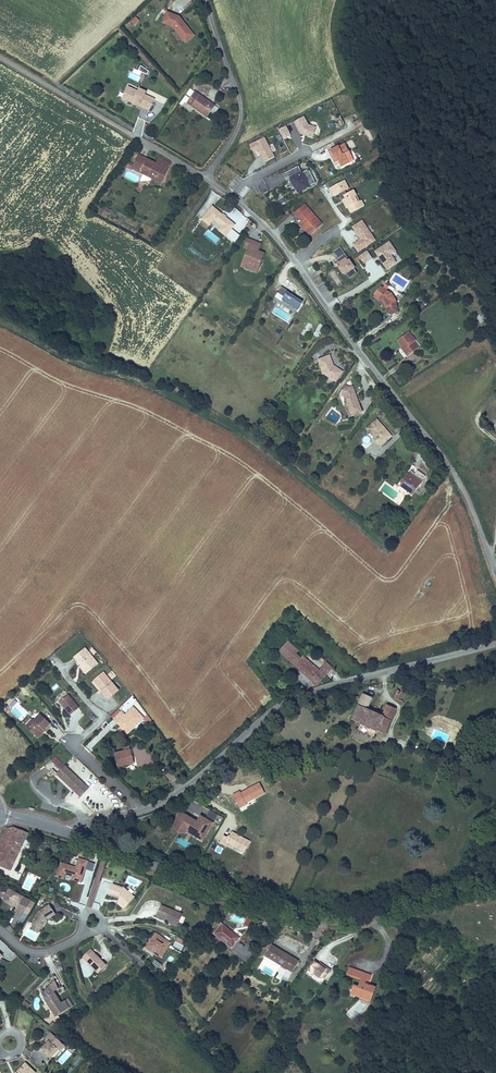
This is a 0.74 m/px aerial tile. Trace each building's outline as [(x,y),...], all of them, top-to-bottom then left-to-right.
[(191,31),(179,16),(166,11),(161,22),(172,27),(182,39),(191,31)] [(134,25),(139,20),(136,17),(131,21),(134,25)] [(184,42),(194,35),(191,31),(182,39),(184,42)] [(146,76),(148,71),(140,67),(138,71),(146,76)] [(154,99),(144,94),(146,91),(140,89),(139,91),(127,86),(124,92),(129,95),(126,100),(132,102),(133,101),(139,104),(142,99),(152,104),(154,99)] [(218,108),(210,103),(194,92),(187,102),(208,116),(211,112),(214,114),(218,108)] [(149,109),(152,104),(142,99),(139,104),(149,109)] [(132,102),(132,103),(148,111),(149,109),(139,104),(133,101),(132,102)] [(305,116),(293,121),(300,134),(312,138),(316,126),(308,123),(305,116)] [(137,118),(134,134),(141,135),(144,120),(137,118)] [(287,124),(278,129),(283,139),(292,134),(287,124)] [(275,156),(265,136),(249,144),(253,152),(258,149),(264,162),(275,156)] [(340,145),(339,144),(329,149),(330,150),(328,151),(334,162),(338,160),(341,166),(349,162),(344,153),(349,151),(345,142),(340,145)] [(152,178),(161,182),(170,162),(158,157),(155,163),(136,155),(132,164),(140,168),(138,172),(143,174),(152,178)] [(285,179),(289,177),(297,192),(316,183),(309,168),(303,171),(302,171),(301,171),(298,165),(283,173),(285,179)] [(342,199),(341,199),(346,208),(347,208),(350,213),(365,205),(362,199),(360,200),(354,189),(347,192),(345,190),(349,188),(345,180),(329,188),(333,196),(339,193),(342,199)] [(252,188),(255,194),(261,190),(262,193),(268,189),(263,181),(256,185),(257,185),(252,188)] [(309,235),(322,223),(304,203),(293,213),(302,222),(306,227),(304,229),(309,235)] [(226,216),(222,214),(212,205),(201,219),(209,225),(214,219),(221,225),(217,229),(225,236),(235,224),(226,216)] [(106,207),(102,214),(107,217),(111,209),(106,207)] [(375,239),(362,219),(352,226),(360,239),(353,244),(358,251),(375,239)] [(216,243),(220,238),(207,230),(204,236),(216,243)] [(247,249),(240,266),(257,272),(264,252),(259,250),(261,243),(247,237),(243,247),(247,249)] [(389,240),(374,251),(386,269),(397,262),(392,254),(397,252),(389,240)] [(338,257),(337,258),(340,264),(337,266),(343,275),(356,267),(350,258),(348,259),(346,256),(347,255),(345,253),(344,253),(340,246),(333,251),(338,257)] [(372,258),(367,250),(358,256),(363,264),(372,258)] [(330,274),(337,285),(341,282),(334,271),(330,274)] [(301,303),(303,301),(287,291),(288,290),(281,285),(277,292),(283,296),(281,299),(297,309),(301,303)] [(386,313),(398,313),(398,306),(397,306),(397,300),(392,292),(380,285),(377,291),(379,293),(377,296),(381,299),(386,307),(386,308),(386,313)] [(386,307),(381,299),(377,296),(379,293),(377,291),(373,297),(380,301),(384,308),(386,307)] [(302,334),(306,337),(312,324),(307,322),(302,334)] [(320,323),(315,330),(316,331),(319,333),(321,334),(326,326),(320,323)] [(412,343),(414,341),(416,340),(409,331),(397,341),(401,346),(400,347),(407,356),(417,349),(412,343)] [(343,371),(334,365),(330,354),(317,359),(323,373),(336,382),(343,371)] [(351,415),(361,411),(353,386),(349,387),(347,389),(345,387),(341,394),(344,403),(345,404),(348,413),(351,415)] [(389,432),(387,434),(384,430),(386,429),(377,418),(365,428),(381,446),(393,436),(389,432)] [(422,481),(426,476),(417,470),(415,472),(411,470),(409,472),(422,481)] [(400,486),(412,494),(422,481),(409,472),(400,486)] [(300,657),(302,655),(286,641),(276,652),(293,666),(300,657)] [(86,675),(97,664),(85,650),(74,659),(82,668),(81,669),(86,675)] [(324,676),(318,671),(300,657),(293,666),(316,686),(324,676)] [(318,671),(324,676),(330,669),(324,664),(318,671)] [(108,699),(118,691),(102,672),(94,680),(103,690),(101,691),(108,699)] [(394,699),(398,701),(403,689),(399,687),(394,699)] [(352,719),(385,733),(396,707),(388,704),(383,715),(365,708),(369,696),(362,693),(357,705),(352,719)] [(70,715),(79,708),(67,694),(58,702),(70,715)] [(343,712),(342,710),(346,707),(344,704),(340,707),(339,706),(336,710),(340,713),(343,712)] [(126,733),(142,717),(132,707),(124,715),(120,711),(113,719),(120,726),(123,729),(126,733)] [(18,708),(14,711),(21,719),(25,715),(18,708)] [(42,730),(49,723),(39,714),(26,728),(35,737),(41,729),(42,730)] [(147,725),(152,721),(147,715),(143,719),(147,725)] [(35,737),(36,738),(43,731),(42,730),(41,729),(35,737)] [(133,764),(130,748),(114,752),(118,767),(133,764)] [(80,796),(88,788),(64,765),(56,774),(80,796)] [(257,803),(255,798),(264,794),(259,784),(233,796),(240,811),(257,803)] [(203,840),(213,822),(200,815),(196,820),(183,812),(180,811),(174,820),(173,822),(173,827),(177,832),(183,832),(187,831),(203,840)] [(10,871),(27,832),(12,826),(6,828),(0,840),(0,866),(10,871)] [(91,871),(94,863),(78,858),(75,867),(60,862),(56,876),(63,878),(64,873),(73,876),(71,879),(80,882),(84,871),(83,871),(83,868),(91,871)] [(134,896),(122,887),(112,884),(109,895),(119,898),(121,898),(121,900),(126,905),(134,896)] [(23,915),(31,901),(8,889),(2,899),(10,904),(16,907),(15,909),(15,910),(23,915)] [(126,905),(121,900),(121,898),(119,898),(118,903),(124,908),(126,905)] [(45,918),(46,919),(54,914),(49,905),(38,911),(32,923),(33,924),(40,928),(41,928),(45,920),(44,920),(45,918)] [(169,920),(178,923),(182,913),(160,905),(156,915),(169,920)] [(229,948),(238,937),(223,924),(220,922),(216,926),(211,933),(229,948)] [(146,948),(161,957),(170,942),(155,933),(146,948)] [(188,942),(177,937),(173,946),(181,950),(182,947),(185,948),(188,942)] [(273,960),(287,968),(293,957),(271,945),(265,956),(267,957),(273,960)] [(97,973),(106,965),(90,949),(82,957),(97,973)] [(287,968),(291,970),(297,959),(293,957),(287,968)] [(320,974),(324,976),(329,967),(325,964),(324,966),(316,961),(312,958),(306,968),(318,976),(320,974)] [(155,960),(152,964),(158,969),(161,966),(155,960)] [(348,994),(369,1001),(375,985),(364,981),(364,978),(367,979),(369,972),(348,965),(344,974),(358,978),(355,984),(352,983),(348,994)] [(58,988),(54,980),(48,986),(52,992),(53,991),(58,988)] [(41,993),(43,997),(52,992),(48,986),(41,993)] [(52,992),(43,997),(56,1016),(69,1008),(64,1000),(60,1002),(53,991),(52,992)] [(67,998),(64,1000),(69,1008),(72,1006),(67,998)] [(30,1006),(24,1000),(21,1003),(27,1009),(30,1006)] [(48,1057),(56,1048),(61,1043),(50,1032),(45,1038),(46,1039),(48,1041),(46,1043),(40,1049),(48,1057)] [(56,1048),(59,1051),(64,1046),(61,1043),(56,1048)] [(35,1072),(25,1063),(16,1072),(35,1072)]
